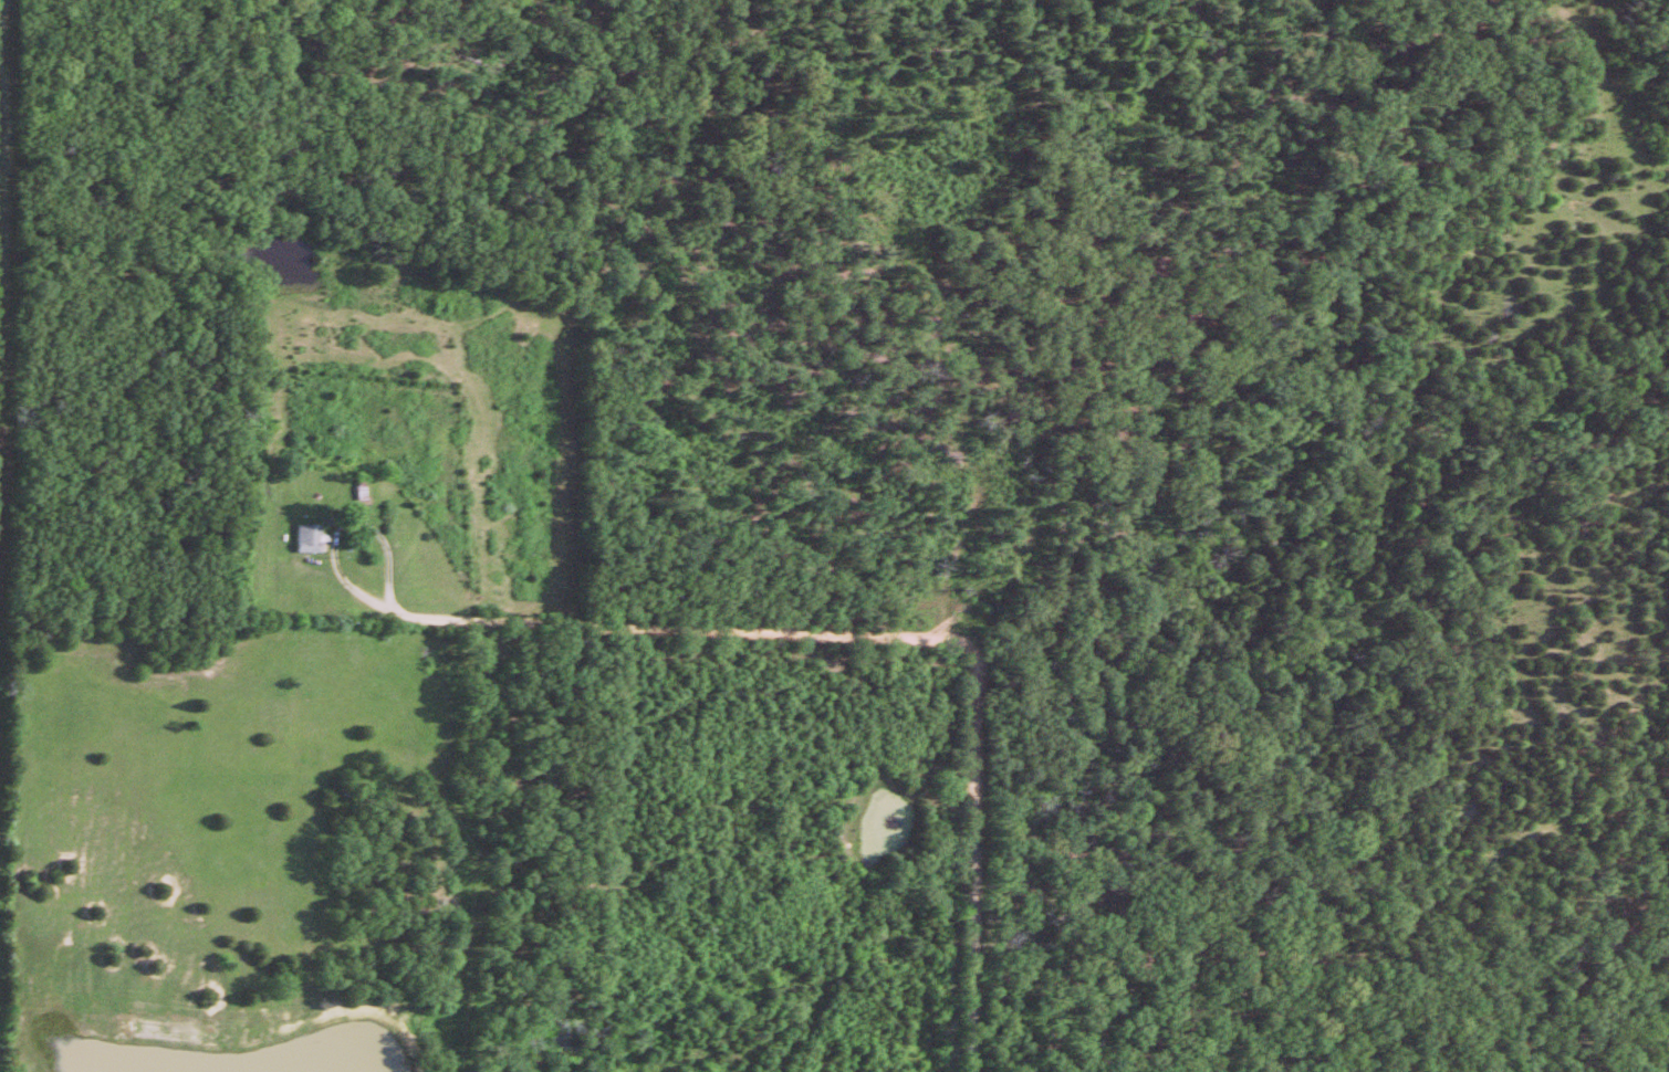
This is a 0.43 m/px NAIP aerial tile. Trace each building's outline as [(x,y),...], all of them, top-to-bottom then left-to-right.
[(325,552),(326,523),(303,523),(302,551),(325,552)]
